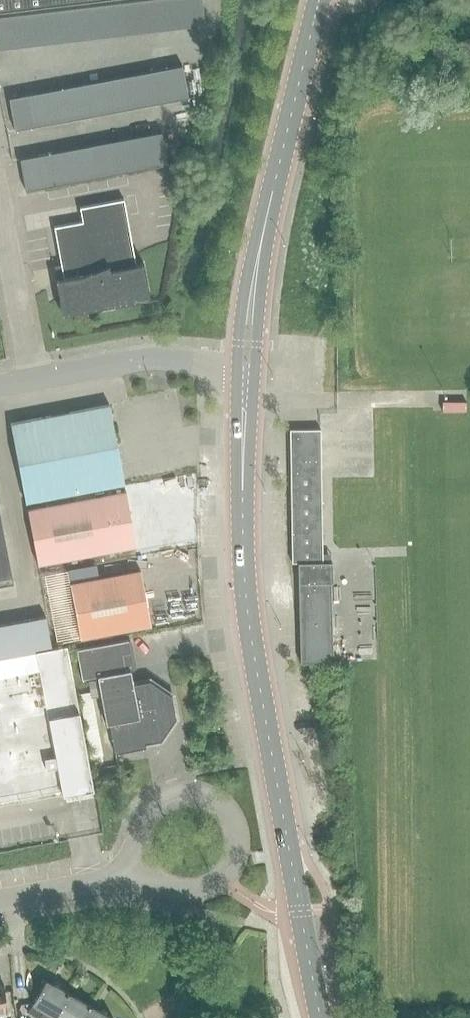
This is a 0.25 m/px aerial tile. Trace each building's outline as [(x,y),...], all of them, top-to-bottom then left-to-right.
[(125,34),(141,32),(137,0),(121,2),(125,34)] [(157,30),(153,0),(138,0),(137,0),(141,32),(157,30)] [(173,29),(169,0),(153,0),(157,30),(173,29)] [(189,27),(185,0),(169,0),(173,29),(189,27)] [(205,25),(202,0),(185,0),(189,27),(205,25)] [(109,36),(125,34),(121,2),(105,4),(109,36)] [(93,38),(109,36),(105,4),(89,6),(93,38)] [(77,40),(93,38),(89,6),(74,8),(77,40)] [(62,42),(77,40),(74,8),(58,10),(62,42)] [(46,44),(62,42),(58,10),(42,11),(46,44)] [(30,46),(46,44),(42,11),(26,13),(30,46)] [(14,47),(30,46),(26,13),(10,15),(14,47)] [(0,16),(0,49),(14,47),(10,15),(0,16)] [(172,100),(188,97),(182,65),(166,68),(172,100)] [(172,100),(166,68),(151,71),(157,103),(172,100)] [(157,103),(151,71),(135,74),(141,106),(157,103)] [(141,106),(135,74),(119,77),(125,109),(141,106)] [(125,109),(119,77),(103,80),(109,112),(125,109)] [(109,112),(103,80),(88,83),(94,115),(109,112)] [(94,115),(88,83),(72,86),(78,118),(94,115)] [(78,118),(72,86),(56,89),(62,121),(78,118)] [(62,121),(56,89),(40,92),(46,124),(62,121)] [(46,124),(40,92),(25,95),(31,127),(46,124)] [(31,127),(25,95),(9,98),(15,130),(31,127)] [(152,167),(168,164),(162,132),(146,135),(152,167)] [(136,170),(152,167),(146,135),(130,138),(136,170)] [(120,173),(136,170),(130,138),(114,141),(120,173)] [(105,176),(120,173),(114,141),(99,144),(105,176)] [(89,178),(105,176),(99,144),(83,146),(89,178)] [(73,181),(89,178),(83,146),(67,149),(73,181)] [(57,184),(73,181),(67,149),(51,152),(57,184)] [(41,187),(57,184),(51,152),(35,155),(41,187)] [(35,155),(20,158),(25,190),(41,187),(35,155)] [(56,280),(62,314),(150,298),(144,263),(136,265),(124,199),(80,207),(82,221),(54,227),(64,278),(56,280)] [(125,484),(110,405),(11,423),(25,502),(125,484)] [(320,429),(319,429),(290,429),(292,562),(298,562),(322,562),(320,429)] [(38,564),(136,546),(126,491),(27,509),(38,564)] [(13,582),(0,513),(0,584),(13,582)] [(304,663),(333,663),(331,582),(332,582),(332,562),(298,563),(301,663),(304,663)] [(80,638),(151,625),(141,570),(70,583),(80,638)] [(48,645),(43,617),(24,621),(30,649),(48,645)] [(12,652),(30,649),(24,621),(7,624),(12,652)] [(0,625),(0,654),(12,652),(7,624),(0,625)] [(134,669),(129,639),(76,649),(82,679),(88,678),(97,676),(101,696),(106,724),(110,723),(115,753),(146,747),(145,744),(161,741),(176,718),(172,696),(149,680),(133,683),(130,670),(134,669)] [(54,648),(0,657),(0,800),(61,789),(62,793),(93,788),(67,645),(54,648)] [(97,676),(88,678),(90,692),(91,697),(92,697),(101,696),(97,676)] [(69,991),(68,991),(67,990),(66,992),(54,985),(53,987),(46,983),(48,980),(47,979),(29,1010),(39,1015),(42,1009),(55,1017),(69,991)] [(69,991),(55,1017),(57,1017),(83,1017),(90,1004),(88,1002),(88,1003),(77,997),(75,1000),(67,996),(69,992),(69,991)] [(113,1016),(111,1015),(110,1016),(91,1005),(91,1004),(90,1004),(83,1017),(112,1017),(113,1016)]
